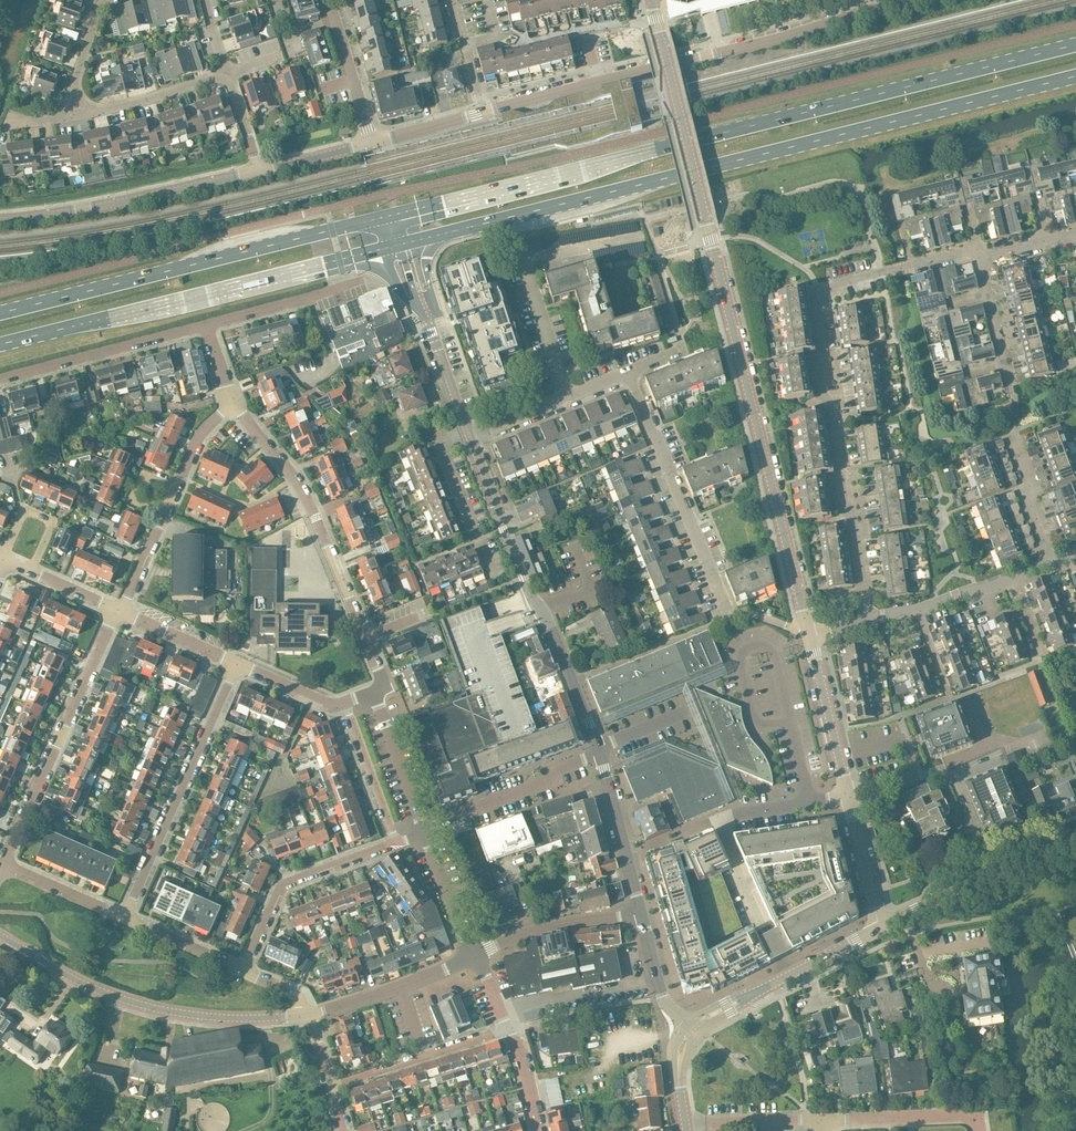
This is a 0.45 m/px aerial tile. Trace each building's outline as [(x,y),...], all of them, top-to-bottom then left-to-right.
[(58,24),(74,30),(77,22),(78,23),(84,7),(65,0),(56,0),(54,6),(55,6),(55,7),(55,9),(55,10),(55,11),(55,13),(56,14),(57,15),(58,16),(59,16),(60,17),(58,24)] [(172,0),(159,0),(152,2),(158,28),(166,27),(165,22),(176,19),(172,0)] [(188,17),(189,21),(197,19),(192,0),(172,0),(176,19),(188,17)] [(298,22),(320,16),(316,0),(292,0),(298,22)] [(379,1),(374,3),(373,0),(356,0),(349,2),(350,8),(355,7),(356,12),(380,6),(379,1)] [(412,6),(410,0),(408,0),(397,3),(399,9),(412,6)] [(443,4),(439,6),(437,0),(436,0),(413,6),(414,11),(419,9),(421,15),(444,9),(443,4)] [(623,0),(513,0),(505,2),(511,25),(513,33),(506,35),(506,39),(513,37),(514,38),(516,34),(521,37),(594,18),(596,23),(598,23),(599,27),(588,29),(590,36),(630,26),(623,0)] [(158,28),(152,2),(141,4),(141,3),(133,5),(138,29),(150,26),(151,30),(158,28)] [(138,29),(133,5),(124,7),(125,8),(114,11),(120,38),(128,36),(127,31),(138,29)] [(378,19),(377,12),(381,11),(380,6),(356,12),(358,18),(353,19),(355,24),(378,19)] [(443,21),(441,15),(446,14),(444,9),(421,15),(422,21),(417,22),(419,27),(443,21)] [(257,21),(258,21),(255,12),(228,21),(234,37),(235,37),(238,44),(254,39),(252,32),(253,31),(254,31),(255,30),(256,29),(257,27),(257,26),(257,25),(257,24),(257,22),(257,21)] [(386,28),(384,23),(380,24),(378,19),(355,24),(356,30),(360,28),(362,34),(386,28)] [(450,31),(448,26),(444,27),(443,21),(419,27),(420,33),(425,32),(426,37),(450,31)] [(384,40),(383,34),(387,33),(386,28),(362,34),(363,40),(359,41),(360,46),(384,40)] [(330,62),(321,32),(320,32),(320,29),(301,35),(311,67),(330,62)] [(451,37),(450,31),(426,37),(428,43),(423,44),(425,50),(448,44),(447,38),(451,37)] [(48,52),(45,60),(61,65),(64,58),(66,58),(72,42),(45,33),(42,41),(43,42),(42,43),(42,44),(42,45),(43,47),(43,48),(44,49),(44,50),(45,51),(47,52),(48,52)] [(576,70),(568,39),(503,56),(502,53),(496,55),(494,45),(477,50),(486,87),(492,85),(498,89),(499,90),(576,70)] [(391,50),(390,45),(386,46),(384,40),(360,46),(361,51),(366,50),(367,56),(391,50)] [(184,76),(192,74),(191,72),(202,69),(194,43),(186,45),(187,50),(176,53),(184,76)] [(390,62),(388,56),(393,55),(391,50),(367,56),(369,62),(364,63),(366,68),(390,62)] [(176,53),(165,57),(164,53),(156,55),(164,81),(175,78),(176,79),(184,76),(176,53)] [(145,88),(139,61),(131,63),(132,67),(120,70),(126,93),(134,91),(134,90),(145,88)] [(397,72),(396,67),(391,68),(390,62),(366,68),(367,73),(372,72),(373,78),(397,72)] [(35,88),(33,95),(49,101),(52,94),(53,94),(59,78),(33,68),(30,77),(30,78),(30,80),(30,81),(30,82),(31,84),(31,85),(32,86),(33,87),(34,87),(35,88)] [(120,70),(109,73),(108,68),(100,70),(106,97),(117,94),(117,95),(126,93),(120,70)] [(306,93),(298,70),(282,75),(283,80),(276,82),(284,105),(291,103),(290,98),(306,93)] [(442,72),(433,74),(437,91),(439,91),(447,89),(448,92),(449,92),(451,94),(454,93),(456,90),(464,88),(460,70),(443,74),(444,75),(443,75),(442,72)] [(431,78),(429,71),(399,78),(400,85),(431,78)] [(421,101),(418,89),(397,94),(394,80),(370,86),(372,93),(370,94),(371,101),(374,100),(380,123),(407,116),(407,119),(415,117),(414,114),(421,112),(419,102),(421,101)] [(269,84),(262,86),(261,82),(244,87),(251,110),(267,105),(269,109),(276,107),(269,84)] [(644,85),(631,88),(630,83),(583,95),(586,105),(622,96),(629,123),(593,132),(595,142),(642,130),(641,126),(653,122),(651,112),(639,115),(635,100),(634,98),(646,95),(644,85)] [(215,127),(224,124),(225,127),(235,124),(226,97),(216,101),(216,99),(207,102),(215,127)] [(317,100),(310,103),(312,109),(319,107),(317,100)] [(215,127),(207,102),(199,105),(199,106),(189,109),(198,136),(207,133),(206,130),(215,127)] [(198,136),(189,109),(179,112),(179,111),(170,114),(178,139),(187,136),(188,139),(198,136)] [(178,139),(170,114),(162,117),(162,118),(152,121),(160,148),(171,145),(170,142),(178,139)] [(160,148),(152,121),(143,123),(142,122),(133,124),(139,150),(148,147),(149,151),(160,148)] [(139,150),(133,124),(125,126),(125,127),(115,130),(121,157),(131,155),(130,152),(139,150)] [(121,157),(115,130),(105,132),(105,131),(96,133),(102,158),(111,156),(111,159),(121,157)] [(102,158),(96,133),(83,136),(84,137),(77,138),(82,166),(93,163),(93,160),(102,158)] [(77,138),(71,139),(71,138),(58,140),(62,165),(71,164),(71,167),(82,166),(77,138)] [(62,165),(58,140),(45,141),(46,143),(39,143),(43,171),(53,170),(53,167),(62,165)] [(39,143),(33,144),(33,143),(20,145),(24,171),(33,169),(33,173),(43,171),(39,143)] [(24,171),(20,145),(7,147),(7,148),(1,149),(3,166),(5,176),(15,175),(14,172),(24,171)] [(1064,164),(1068,178),(1075,176),(1075,153),(1073,154),(1075,162),(1064,164)] [(148,159),(142,161),(144,168),(150,167),(148,159)] [(989,160),(980,162),(982,169),(991,166),(989,160)] [(1068,178),(1064,164),(1043,170),(1042,165),(1029,168),(1033,183),(1032,183),(1034,188),(1041,186),(1043,195),(1046,196),(1055,194),(1052,182),(1068,178)] [(1032,183),(1033,183),(1029,168),(994,176),(998,190),(1014,185),(1017,198),(1026,196),(1028,193),(1026,184),(1032,183)] [(92,176),(85,177),(86,184),(93,183),(92,176)] [(998,190),(994,176),(973,182),(971,177),(959,180),(963,194),(962,195),(964,200),(971,198),(973,207),(976,208),(984,206),(981,194),(998,190)] [(956,196),(962,195),(963,194),(959,180),(924,188),(928,201),(944,197),(947,210),(957,208),(958,205),(956,196)] [(928,201),(924,188),(890,197),(894,212),(901,210),(903,219),(906,220),(915,218),(911,206),(928,201)] [(1071,190),(1056,193),(1058,200),(1049,202),(1047,205),(1049,214),(1062,211),(1067,228),(1075,225),(1075,210),(1071,190)] [(1032,213),(1029,204),(1027,202),(1018,205),(1016,197),(1001,201),(1009,236),(1023,233),(1019,216),(1032,213)] [(1009,236),(1001,201),(986,205),(988,212),(979,214),(977,217),(980,226),(992,223),(996,240),(1009,236)] [(957,214),(948,217),(946,210),(931,213),(940,248),(954,245),(949,228),(962,225),(959,216),(957,214)] [(940,248),(931,213),(916,217),(918,224),(909,226),(908,229),(910,238),(922,235),(926,252),(940,248)] [(483,267),(481,260),(469,264),(469,263),(452,268),(453,269),(441,273),(443,280),(446,279),(449,290),(447,291),(451,302),(453,301),(457,312),(454,313),(455,315),(457,323),(458,325),(465,323),(468,333),(465,334),(469,346),(470,345),(472,350),(474,350),(477,360),(474,361),(480,378),(481,378),(485,390),(490,388),(491,393),(511,387),(504,364),(504,365),(502,360),(522,353),(520,346),(518,347),(514,336),(517,335),(513,324),(512,324),(511,319),(509,320),(505,309),(508,308),(508,306),(507,304),(506,303),(506,301),(505,299),(505,297),(504,295),(503,293),(503,291),(502,292),(499,283),(489,286),(487,277),(484,278),(481,268),(483,267)] [(1031,281),(1026,262),(1002,268),(1007,286),(1031,281)] [(610,307),(602,280),(600,281),(596,267),(586,270),(586,268),(546,280),(554,304),(576,297),(582,316),(610,307)] [(947,285),(949,293),(952,295),(978,289),(974,275),(958,279),(955,267),(936,271),(940,286),(947,285)] [(940,286),(936,271),(923,275),(927,291),(915,294),(919,312),(935,308),(933,302),(942,299),(943,297),(940,286)] [(1033,292),(1031,281),(1007,286),(1010,299),(1012,298),(1033,292)] [(366,301),(361,303),(372,331),(393,322),(387,308),(393,306),(386,289),(365,297),(366,301)] [(812,352),(802,291),(769,296),(770,303),(778,302),(779,308),(771,309),(772,314),(780,313),(781,319),(773,321),(773,326),(782,325),(783,330),(774,332),(775,338),(784,336),(785,343),(776,344),(777,350),(786,348),(787,355),(789,362),(771,365),(772,370),(780,368),(781,375),(773,376),(773,382),(782,381),(783,387),(774,388),(775,393),(784,392),(785,400),(809,396),(803,353),(812,352)] [(1039,303),(1036,291),(1033,292),(1012,298),(1015,309),(1039,303)] [(359,299),(327,311),(329,316),(323,318),(332,343),(334,342),(345,372),(381,354),(372,331),(361,303),(359,299)] [(1039,316),(1042,316),(1039,303),(1015,309),(1018,320),(1018,321),(1039,315),(1039,316)] [(873,334),(872,329),(866,329),(865,323),(871,322),(870,317),(865,318),(864,312),(869,311),(868,305),(838,310),(844,347),(868,343),(867,335),(873,334)] [(972,336),(969,324),(985,319),(982,305),(956,312),(955,314),(957,323),(950,325),(954,340),(972,336)] [(660,338),(653,315),(616,326),(610,307),(582,316),(590,343),(593,342),(597,354),(612,349),(613,352),(660,338)] [(950,325),(948,314),(945,313),(936,315),(935,308),(919,312),(924,330),(936,327),(940,344),(954,340),(950,325)] [(1042,327),(1039,316),(1039,315),(1018,321),(1018,320),(1015,321),(1018,333),(1042,327)] [(274,349),(280,347),(283,343),(282,339),(294,336),(296,343),(304,341),(300,326),(292,328),(291,322),(269,328),(274,349)] [(404,340),(397,323),(373,333),(376,339),(377,338),(383,353),(404,340)] [(1045,339),(1042,327),(1018,333),(1021,345),(1045,339)] [(274,349),(269,328),(247,334),(248,339),(240,341),(244,357),(253,355),(251,347),(263,344),(265,351),(274,349)] [(958,355),(964,353),(966,362),(969,364),(995,357),(992,344),(975,348),(972,336),(954,340),(957,355),(958,355)] [(1048,350),(1045,339),(1021,345),(1024,356),(1048,350)] [(958,355),(957,355),(954,340),(940,344),(944,360),(932,363),(937,381),(952,377),(950,370),(959,368),(960,365),(958,355)] [(889,401),(889,396),(883,397),(882,390),(888,389),(887,383),(881,384),(880,378),(886,377),(885,372),(879,373),(878,366),(884,365),(883,359),(877,360),(876,354),(882,353),(881,348),(851,352),(860,413),(885,409),(884,401),(889,401)] [(204,375),(198,350),(183,354),(184,359),(178,360),(184,380),(204,375)] [(1051,362),(1048,350),(1024,356),(1027,368),(1051,362)] [(410,364),(406,353),(388,360),(388,361),(380,364),(384,374),(410,364)] [(178,360),(172,362),(170,354),(155,358),(160,378),(161,378),(163,388),(172,384),(169,379),(175,377),(176,383),(183,380),(184,380),(178,360)] [(724,381),(717,354),(676,371),(674,366),(668,368),(671,373),(645,384),(656,409),(724,381)] [(136,373),(136,374),(139,386),(143,385),(152,383),(153,380),(160,378),(155,358),(139,362),(141,369),(137,370),(138,372),(136,373)] [(1052,366),(1051,362),(1027,368),(1030,380),(1054,374),(1054,373),(1057,373),(1058,371),(1057,367),(1055,365),(1052,366)] [(384,374),(376,377),(380,387),(388,384),(396,381),(396,382),(414,374),(410,364),(384,374)] [(123,367),(109,370),(115,392),(128,389),(130,397),(134,399),(142,397),(139,386),(136,374),(134,369),(124,372),(123,367)] [(268,383),(259,387),(264,399),(281,392),(276,380),(286,376),(282,368),(264,375),(268,383)] [(110,394),(115,392),(109,370),(96,374),(100,389),(108,387),(110,394)] [(1003,388),(999,374),(973,380),(972,383),(974,391),(967,393),(971,409),(989,405),(986,392),(1003,388)] [(208,392),(204,375),(184,380),(183,380),(187,397),(183,398),(185,405),(200,401),(199,394),(208,392)] [(967,393),(965,383),(962,381),(954,384),(952,377),(937,381),(941,399),(953,396),(958,412),(971,409),(967,393)] [(82,396),(79,397),(78,391),(75,379),(56,384),(59,394),(55,396),(58,408),(84,401),(82,396)] [(328,394),(328,396),(333,408),(347,403),(346,387),(328,394)] [(420,389),(406,394),(404,387),(391,391),(394,398),(401,396),(404,404),(423,397),(420,389)] [(41,410),(35,390),(22,393),(27,413),(41,410)] [(281,392),(264,399),(269,412),(279,408),(281,412),(293,407),(286,390),(281,392)] [(389,391),(375,396),(381,411),(394,406),(389,391)] [(101,403),(98,392),(91,394),(94,404),(101,403)] [(27,413),(22,393),(10,397),(15,416),(16,420),(26,417),(26,414),(27,413)] [(308,393),(302,395),(306,404),(308,403),(311,401),(317,406),(320,402),(308,393)] [(637,424),(630,408),(626,410),(619,393),(612,396),(626,429),(637,424)] [(93,407),(89,394),(82,396),(84,401),(88,417),(95,416),(93,407)] [(626,429),(612,396),(605,399),(612,415),(608,417),(614,433),(626,429)] [(428,409),(423,397),(404,404),(407,412),(418,408),(419,412),(428,409)] [(53,415),(50,400),(43,402),(47,417),(53,415)] [(608,417),(603,419),(596,402),(590,405),(604,438),(614,433),(608,417)] [(300,413),(287,418),(292,431),(309,424),(304,412),(311,409),(308,403),(306,404),(298,407),(300,413)] [(604,438),(590,405),(584,408),(591,424),(586,426),(593,442),(604,438)] [(328,417),(338,425),(344,417),(335,409),(328,417)] [(830,472),(820,411),(790,416),(791,421),(796,420),(797,427),(792,428),(793,434),(798,433),(799,439),(793,440),(794,445),(800,444),(801,451),(795,452),(796,457),(802,456),(802,462),(797,463),(798,469),(803,468),(805,476),(806,482),(792,484),(793,489),(797,489),(798,495),(794,495),(795,501),(799,501),(800,507),(796,508),(797,513),(801,513),(802,520),(828,516),(821,473),(830,472)] [(586,426),(581,428),(574,412),(568,414),(582,447),(593,442),(586,426)] [(186,423),(182,421),(185,415),(179,413),(176,419),(172,417),(166,430),(180,436),(186,423)] [(582,447),(568,414),(561,417),(568,434),(564,435),(571,452),(582,447)] [(315,421),(318,427),(326,423),(324,417),(315,421)] [(16,437),(11,418),(3,420),(8,439),(16,437)] [(3,420),(0,420),(0,441),(8,439),(3,420)] [(564,435),(559,437),(552,421),(546,423),(560,456),(571,452),(564,435)] [(155,431),(157,426),(149,423),(140,425),(155,431)] [(560,456),(546,423),(539,426),(546,443),(542,444),(549,461),(560,456)] [(314,436),(309,424),(292,431),(297,443),(314,436)] [(883,437),(882,425),(857,429),(858,441),(883,437)] [(1067,444),(1060,426),(1037,435),(1044,453),(1067,444)] [(180,436),(166,430),(160,427),(155,439),(161,441),(175,448),(180,436)] [(542,444),(538,446),(531,430),(524,433),(537,465),(549,461),(542,444)] [(537,465),(524,433),(517,435),(524,452),(519,454),(526,470),(537,465)] [(29,448),(26,436),(19,437),(22,450),(29,448)] [(319,449),(314,436),(297,443),(302,455),(319,449)] [(22,450),(19,437),(13,439),(16,451),(22,450)] [(885,449),(883,437),(858,441),(860,453),(885,449)] [(16,451),(13,439),(6,441),(9,453),(16,451)] [(155,439),(149,451),(155,454),(169,460),(175,448),(161,441),(155,439)] [(345,445),(343,439),(331,444),(333,450),(345,445)] [(519,454),(515,456),(508,439),(502,442),(515,475),(526,470),(519,454)] [(6,441),(0,442),(0,446),(2,455),(9,453),(6,441)] [(515,475),(502,442),(495,444),(502,461),(497,463),(504,479),(515,475)] [(1071,456),(1067,444),(1044,453),(1048,464),(1071,456)] [(333,450),(335,455),(317,463),(322,475),(344,466),(339,454),(341,453),(342,454),(348,451),(345,445),(333,450)] [(432,460),(427,450),(423,451),(421,445),(400,454),(403,460),(407,458),(412,469),(432,460)] [(992,457),(988,445),(965,454),(969,465),(992,457)] [(49,457),(46,464),(51,466),(51,465),(54,466),(58,456),(61,458),(59,448),(54,446),(49,457)] [(146,449),(138,446),(136,451),(143,455),(146,449)] [(114,449),(108,461),(114,464),(128,470),(134,458),(120,452),(114,449)] [(748,476),(742,449),(713,461),(712,457),(706,459),(708,463),(682,474),(693,499),(748,476)] [(887,462),(885,449),(860,453),(862,465),(887,462)] [(209,452),(199,474),(212,479),(222,457),(209,452)] [(169,460),(155,454),(150,466),(164,472),(169,460)] [(1075,467),(1071,456),(1048,464),(1052,476),(1075,467)] [(222,457),(212,479),(224,485),(234,463),(222,457)] [(996,468),(992,457),(969,465),(973,477),(996,468)] [(352,463),(354,468),(363,465),(362,464),(364,463),(363,460),(361,460),(352,463)] [(436,471),(432,460),(412,469),(406,471),(410,481),(436,471)] [(643,466),(640,460),(624,467),(621,462),(605,468),(610,480),(643,466)] [(128,470),(114,464),(108,461),(103,474),(108,476),(122,483),(128,470)] [(248,469),(263,488),(273,479),(258,461),(248,469)] [(340,473),(346,470),(345,466),(322,475),(327,488),(344,481),(340,473)] [(631,484),(629,480),(646,473),(643,466),(610,480),(614,491),(631,484)] [(902,479),(900,467),(875,470),(877,483),(902,479)] [(1075,467),(1052,476),(1057,487),(1075,480),(1075,469),(1075,467)] [(79,470),(74,468),(70,476),(75,478),(79,470)] [(1000,479),(996,468),(973,477),(977,488),(1000,479)] [(237,478),(252,497),(263,488),(248,469),(237,478)] [(440,482),(436,471),(410,481),(415,492),(420,490),(440,482)] [(40,479),(27,473),(21,488),(34,493),(40,479)] [(53,481),(53,480),(53,479),(47,476),(45,477),(42,475),(40,479),(34,493),(45,498),(52,484),(53,481)] [(122,483),(108,476),(103,488),(117,494),(122,483)] [(352,488),(353,487),(350,479),(344,481),(327,488),(332,501),(349,494),(351,497),(355,496),(352,488)] [(903,491),(902,479),(877,483),(878,494),(903,491)] [(1005,491),(1000,479),(977,488),(982,499),(1005,491)] [(86,480),(84,484),(94,489),(94,490),(101,493),(100,494),(97,500),(112,507),(112,506),(113,506),(115,506),(116,502),(115,500),(117,494),(103,488),(93,483),(86,480)] [(66,485),(58,481),(57,483),(53,481),(52,484),(45,498),(58,504),(66,485)] [(378,489),(375,482),(363,487),(365,494),(378,489)] [(445,492),(440,482),(420,490),(424,500),(445,492)] [(652,488),(650,482),(633,489),(631,484),(614,491),(619,502),(652,488)] [(64,490),(66,485),(58,504),(70,509),(76,495),(64,490)] [(1053,493),(1057,504),(1058,504),(1075,497),(1075,485),(1053,493)] [(640,506),(638,501),(655,495),(652,488),(619,502),(623,513),(640,506)] [(365,494),(368,500),(380,495),(378,489),(365,494)] [(197,490),(188,508),(201,514),(209,495),(197,490)] [(552,503),(547,491),(531,498),(533,503),(516,510),(519,516),(552,503)] [(905,503),(903,491),(878,494),(880,506),(905,503)] [(449,502),(445,492),(424,500),(429,511),(449,502)] [(209,495),(201,514),(213,520),(222,501),(209,495)] [(1058,504),(1057,504),(1055,505),(1059,516),(1060,516),(1075,510),(1075,497),(1058,504)] [(264,503),(272,523),(284,517),(276,498),(264,503)] [(1003,509),(999,498),(976,506),(980,518),(1003,509)] [(600,500),(593,503),(596,510),(603,507),(600,500)] [(222,501),(213,520),(226,525),(234,507),(222,501)] [(453,513),(449,502),(429,511),(433,521),(427,523),(427,524),(453,513)] [(251,509),(260,528),(272,523),(264,503),(251,509)] [(362,509),(360,503),(337,512),(343,525),(365,516),(359,518),(356,511),(362,509)] [(557,514),(552,503),(519,516),(522,523),(539,516),(541,521),(557,514)] [(907,514),(905,503),(880,506),(882,518),(907,514)] [(928,503),(921,504),(922,511),(929,510),(928,503)] [(4,505),(0,504),(0,527),(3,528),(9,514),(1,510),(4,505)] [(661,511),(658,504),(642,511),(640,506),(623,513),(619,515),(624,526),(628,524),(661,511)] [(105,508),(97,505),(93,513),(101,517),(105,508)] [(239,514),(247,533),(260,528),(251,509),(239,514)] [(380,519),(389,515),(387,509),(377,513),(380,519)] [(1007,520),(1003,509),(980,518),(984,529),(1007,520)] [(1060,516),(1059,516),(1057,517),(1062,528),(1075,523),(1075,510),(1060,516)] [(649,528),(647,524),(664,517),(661,511),(628,524),(633,535),(649,528)] [(101,517),(93,513),(91,519),(99,523),(101,517)] [(137,531),(138,532),(139,531),(141,528),(140,526),(139,526),(142,521),(124,513),(118,525),(136,533),(137,531)] [(457,523),(453,513),(427,524),(431,534),(437,531),(437,532),(457,523)] [(557,514),(541,521),(545,532),(561,525),(557,514)] [(909,527),(907,514),(882,518),(884,530),(909,527)] [(364,531),(370,528),(365,516),(343,525),(348,538),(364,531)] [(1011,531),(1007,520),(984,529),(989,541),(991,540),(990,539),(1012,531),(1011,531)] [(118,525),(115,523),(113,528),(120,531),(117,539),(131,545),(136,533),(118,525)] [(462,534),(457,523),(437,532),(441,542),(462,534)] [(1062,528),(1066,540),(1075,536),(1075,523),(1062,528)] [(78,526),(76,532),(69,529),(67,534),(60,531),(52,549),(65,555),(70,544),(76,547),(81,535),(84,529),(78,526)] [(670,532),(668,526),(651,533),(649,528),(633,535),(637,546),(670,532)] [(846,539),(844,526),(819,530),(821,542),(846,539)] [(76,547),(82,549),(86,539),(90,541),(94,531),(85,527),(82,535),(81,535),(76,547)] [(364,531),(348,538),(353,550),(369,543),(369,544),(376,541),(370,528),(364,531)] [(1017,542),(1013,530),(1011,531),(1012,531),(990,539),(991,540),(995,551),(1017,542)] [(658,550),(656,546),(673,539),(670,532),(637,546),(642,557),(658,550)] [(388,536),(384,538),(386,545),(399,539),(397,533),(388,536)] [(539,555),(531,534),(516,540),(524,561),(539,555)] [(906,546),(904,534),(879,538),(881,550),(906,546)] [(204,601),(205,551),(205,539),(174,539),(173,601),(184,601),(204,601)] [(386,545),(389,551),(402,546),(399,539),(386,545)] [(848,550),(846,539),(821,542),(822,554),(848,550)] [(1024,560),(1017,542),(995,551),(1001,569),(1024,560)] [(617,544),(611,547),(614,556),(620,553),(617,544)] [(109,552),(121,558),(124,551),(112,546),(109,552)] [(907,558),(906,546),(881,550),(883,562),(907,558)] [(474,551),(467,554),(465,548),(461,550),(473,579),(484,575),(474,551)] [(679,555),(677,548),(660,555),(658,550),(642,557),(646,568),(679,555)] [(277,605),(277,550),(252,549),(251,638),(257,638),(257,646),(269,646),(269,645),(276,645),(276,654),(311,655),(311,637),(329,637),(329,618),(320,618),(320,606),(277,605)] [(473,579),(461,550),(457,551),(459,557),(453,560),(463,584),(473,579)] [(850,562),(848,550),(822,554),(824,566),(850,562)] [(97,560),(100,553),(95,551),(92,558),(85,572),(98,578),(104,563),(97,560)] [(231,582),(227,582),(227,551),(205,551),(204,601),(184,601),(183,615),(198,615),(198,616),(216,616),(216,591),(231,591),(231,582)] [(92,558),(79,552),(73,567),(85,572),(92,558)] [(550,575),(541,554),(539,555),(524,561),(532,582),(550,575)] [(364,577),(380,570),(385,568),(380,555),(374,557),(375,558),(359,564),(364,577)] [(667,572),(666,568),(682,561),(679,555),(646,568),(651,579),(667,572)] [(453,560),(447,562),(444,556),(440,558),(451,583),(460,579),(462,584),(463,584),(453,560)] [(451,583),(440,558),(436,560),(438,565),(432,568),(440,587),(451,583)] [(909,570),(907,558),(883,562),(884,574),(909,570)] [(400,568),(409,564),(407,559),(399,563),(400,568)] [(776,589),(768,559),(726,577),(736,602),(740,601),(746,598),(747,601),(767,592),(776,589)] [(851,574),(850,562),(824,566),(826,578),(851,574)] [(116,569),(104,563),(98,578),(110,583),(116,569)] [(432,568),(425,571),(423,565),(419,566),(429,591),(440,587),(432,568)] [(385,582),(380,570),(364,577),(369,589),(385,582)] [(689,577),(686,570),(669,577),(667,572),(651,579),(655,590),(689,577)] [(911,582),(909,570),(884,574),(886,586),(911,582)] [(407,575),(414,593),(420,590),(413,573),(407,575)] [(853,586),(851,574),(826,578),(828,590),(853,586)] [(1056,587),(1055,584),(1052,585),(1048,576),(1031,583),(1034,590),(1026,593),(1027,597),(1056,587)] [(677,595),(675,590),(691,583),(689,577),(655,590),(660,601),(677,595)] [(395,600),(390,587),(388,588),(385,582),(369,589),(375,604),(382,601),(384,605),(395,600)] [(913,594),(911,582),(886,586),(888,598),(913,594)] [(1057,599),(1054,591),(1057,590),(1056,587),(1027,597),(1029,602),(1037,599),(1040,606),(1057,599)] [(25,596),(26,591),(22,589),(19,593),(17,592),(12,604),(26,611),(37,615),(40,610),(34,608),(37,601),(25,596)] [(42,589),(40,594),(47,597),(49,592),(42,589)] [(698,599),(695,592),(678,599),(677,595),(660,601),(664,612),(698,599)] [(748,604),(747,601),(746,598),(740,601),(742,607),(748,604)] [(700,606),(700,605),(698,599),(664,612),(669,623),(686,616),(684,612),(700,606)] [(1036,620),(1064,609),(1063,606),(1060,608),(1057,599),(1040,606),(1042,613),(1034,616),(1036,620)] [(62,605),(50,600),(42,618),(54,623),(62,605)] [(26,611),(12,604),(7,616),(10,618),(7,624),(18,629),(26,611)] [(74,611),(62,605),(54,623),(66,629),(74,611)] [(486,624),(479,607),(440,623),(468,699),(448,706),(447,705),(447,706),(442,708),(441,708),(436,710),(435,710),(435,711),(410,720),(429,772),(428,772),(442,808),(476,796),(472,785),(499,775),(583,744),(575,721),(537,734),(501,637),(527,627),(520,611),(486,624)] [(1065,622),(1062,613),(1065,612),(1064,609),(1036,620),(1037,624),(1045,621),(1048,628),(1065,622)] [(87,617),(74,611),(66,629),(79,634),(87,617)] [(626,643),(619,627),(616,628),(609,613),(593,620),(600,636),(604,635),(611,651),(626,643)] [(707,621),(706,620),(704,614),(687,621),(686,616),(669,623),(669,625),(674,635),(707,621)] [(1023,623),(1021,619),(1014,621),(1011,614),(993,620),(996,629),(994,630),(995,633),(1023,623)] [(959,627),(958,624),(955,625),(952,617),(935,623),(937,630),(930,633),(931,638),(959,627)] [(436,622),(437,622),(436,622),(430,625),(429,625),(423,628),(423,627),(422,628),(416,631),(416,630),(415,631),(409,633),(414,644),(420,642),(426,640),(441,634),(436,622)] [(1072,632),(1071,629),(1068,630),(1065,622),(1048,628),(1050,635),(1043,638),(1044,642),(1072,632)] [(1020,637),(1017,630),(1024,627),(1023,623),(995,633),(996,636),(998,635),(1002,643),(1020,637)] [(7,624),(4,630),(0,628),(0,642),(6,645),(11,633),(15,635),(18,629),(7,624)] [(539,635),(535,627),(510,638),(514,646),(539,635)] [(961,639),(958,631),(960,630),(959,627),(931,638),(933,642),(941,639),(943,646),(961,639)] [(723,665),(709,631),(698,636),(712,670),(723,665)] [(1073,635),(1072,632),(1044,642),(1046,647),(1053,644),(1056,651),(1073,644),(1070,636),(1073,635)] [(407,637),(391,644),(397,657),(415,650),(419,659),(432,654),(426,640),(420,642),(414,644),(409,633),(408,633),(409,634),(406,635),(407,637)] [(47,639),(34,634),(33,638),(45,643),(47,639)] [(549,652),(542,636),(527,643),(534,658),(549,652)] [(712,670),(698,636),(687,641),(700,674),(712,670)] [(129,642),(116,637),(114,643),(126,649),(129,642)] [(1031,645),(1030,641),(1022,644),(1020,637),(1002,643),(1005,651),(1002,652),(1003,656),(1031,645)] [(59,644),(47,639),(45,643),(57,648),(59,644)] [(968,650),(967,647),(964,648),(961,639),(943,646),(946,653),(938,656),(940,660),(968,650)] [(61,640),(59,644),(57,648),(70,654),(74,646),(61,640)] [(152,646),(141,641),(140,644),(134,641),(121,669),(126,671),(132,664),(134,659),(145,663),(152,646)] [(700,674),(687,641),(676,645),(689,679),(690,679),(690,678),(700,674)] [(126,649),(114,643),(111,650),(123,655),(126,649)] [(28,660),(34,647),(30,645),(24,658),(28,660)] [(689,679),(676,645),(665,650),(678,683),(689,679)] [(1033,650),(1031,645),(1003,656),(1004,658),(1007,657),(1010,666),(1028,660),(1025,652),(1033,650)] [(58,652),(46,646),(44,652),(48,654),(42,666),(59,673),(61,674),(64,667),(62,666),(64,661),(55,657),(58,652)] [(168,656),(162,654),(163,651),(152,646),(145,663),(142,669),(159,677),(162,669),(168,656)] [(869,658),(868,655),(866,655),(864,646),(845,649),(846,658),(844,658),(844,657),(839,658),(839,663),(869,658)] [(123,655),(111,650),(108,656),(121,662),(123,655)] [(678,683),(665,650),(654,654),(667,688),(678,683)] [(930,659),(929,655),(922,657),(919,650),(901,657),(904,666),(901,667),(902,669),(930,659)] [(969,662),(966,653),(969,652),(968,650),(940,660),(941,664),(949,661),(951,668),(969,662)] [(422,666),(404,674),(409,686),(409,688),(426,681),(423,673),(431,670),(434,661),(445,657),(443,651),(432,655),(432,654),(419,659),(422,666)] [(557,674),(557,673),(549,652),(534,658),(534,659),(531,660),(543,692),(540,693),(544,701),(565,694),(557,674)] [(667,688),(654,654),(643,659),(656,692),(667,688)] [(121,662),(108,656),(105,662),(118,668),(121,662)] [(186,661),(175,657),(174,659),(168,656),(162,669),(169,672),(165,679),(176,684),(186,661)] [(11,662),(17,665),(19,659),(13,657),(11,662)] [(28,660),(24,658),(19,670),(23,672),(26,666),(26,665),(28,660)] [(868,670),(867,661),(869,661),(869,658),(839,663),(840,667),(845,667),(845,666),(847,665),(849,673),(868,670)] [(656,692),(643,659),(632,663),(645,697),(656,692)] [(927,672),(924,666),(932,663),(930,659),(902,669),(903,672),(906,671),(909,679),(927,672)] [(203,669),(186,661),(176,684),(187,688),(194,691),(203,669)] [(11,662),(9,667),(16,670),(18,665),(17,665),(11,662)] [(118,668),(105,662),(102,669),(115,674),(118,668)] [(976,672),(975,669),(972,670),(969,662),(951,668),(954,675),(946,678),(948,682),(976,672)] [(645,697),(632,663),(621,668),(634,701),(645,697)] [(59,673),(42,666),(37,678),(53,686),(55,686),(58,680),(56,679),(59,673)] [(634,701),(621,668),(610,672),(623,706),(634,701)] [(115,674),(102,669),(99,675),(111,680),(109,684),(110,685),(106,694),(123,701),(129,704),(136,687),(114,677),(115,674)] [(23,672),(19,670),(14,682),(18,684),(23,672)] [(872,682),(872,679),(869,679),(868,670),(849,673),(850,682),(847,682),(847,681),(842,682),(843,686),(872,682)] [(457,671),(451,674),(459,693),(464,691),(457,671)] [(623,706),(610,672),(599,677),(612,710),(623,706)] [(938,681),(937,677),(929,679),(927,672),(909,679),(912,688),(909,689),(910,691),(938,681)] [(977,674),(976,672),(948,682),(950,687),(957,684),(960,691),(978,684),(974,675),(977,674)] [(1050,704),(1038,673),(1029,676),(1041,708),(1050,704)] [(218,682),(204,675),(201,682),(215,688),(218,682)] [(612,710),(599,677),(587,681),(601,715),(612,710)] [(53,686),(37,678),(32,690),(48,697),(50,698),(53,691),(51,690),(53,686)] [(430,704),(443,699),(438,687),(430,690),(426,681),(409,688),(416,703),(427,698),(430,704)] [(940,686),(938,681),(910,691),(911,694),(914,693),(918,702),(936,695),(933,688),(940,686)] [(18,684),(14,682),(8,694),(12,696),(18,684)] [(215,688),(201,682),(198,688),(212,694),(215,688)] [(870,685),(873,685),(872,682),(843,686),(843,691),(848,690),(848,689),(851,689),(852,697),(871,694),(870,685)] [(258,693),(246,687),(238,705),(250,711),(258,693)] [(212,694),(198,688),(195,695),(209,701),(212,694)] [(741,709),(694,689),(726,767),(773,786),(771,774),(767,763),(761,752),(753,743),(747,733),(743,721),(741,709)] [(48,697),(32,690),(26,702),(43,710),(44,710),(47,704),(46,703),(48,697)] [(270,698),(258,693),(250,711),(262,716),(270,698)] [(12,696),(8,694),(2,707),(7,709),(12,696)] [(123,701),(106,694),(101,704),(118,712),(123,701)] [(565,694),(544,701),(545,702),(547,707),(551,705),(554,714),(557,712),(558,714),(571,709),(566,694),(565,694)] [(876,705),(875,702),(873,703),(871,694),(852,697),(853,705),(851,706),(851,705),(846,705),(846,710),(876,705)] [(209,701),(195,695),(193,701),(206,707),(209,701)] [(282,704),(270,698),(262,716),(274,722),(282,704)] [(206,707),(193,701),(190,708),(203,714),(206,707)] [(43,710),(26,702),(21,715),(37,722),(39,723),(42,716),(40,715),(43,710)] [(899,703),(892,704),(893,713),(900,712),(899,703)] [(924,740),(931,760),(973,745),(958,703),(916,718),(924,740)] [(122,713),(118,712),(101,704),(96,715),(114,722),(118,724),(122,713)] [(296,723),(290,720),(295,709),(282,704),(274,722),(286,727),(283,734),(290,737),(296,723)] [(876,708),(876,705),(846,710),(847,715),(852,714),(852,713),(855,713),(856,721),(875,718),(874,709),(876,708)] [(203,714),(190,708),(187,714),(200,720),(203,714)] [(187,717),(170,709),(165,720),(182,728),(187,717)] [(575,719),(571,709),(558,714),(552,716),(555,726),(556,726),(557,726),(575,719)] [(321,720),(308,714),(303,726),(311,730),(315,741),(316,743),(333,737),(328,725),(329,724),(323,726),(321,720)] [(37,722),(21,715),(15,727),(31,735),(33,735),(36,729),(35,728),(37,722)] [(96,715),(92,725),(109,732),(113,734),(118,724),(114,722),(96,715)] [(182,728),(165,720),(160,730),(177,738),(182,728)] [(109,732),(92,725),(87,735),(104,743),(109,732)] [(242,728),(236,725),(233,731),(240,734),(242,728)] [(31,735),(15,727),(10,739),(26,747),(28,747),(31,741),(29,740),(31,735)] [(155,728),(150,738),(155,741),(172,748),(177,738),(160,730),(155,728)] [(254,733),(242,728),(240,734),(251,740),(254,733)] [(266,739),(254,733),(251,740),(263,745),(266,739)] [(254,744),(232,734),(224,752),(242,760),(248,748),(251,750),(254,744)] [(104,743),(87,735),(82,746),(100,753),(104,743)] [(333,737),(316,743),(310,745),(315,758),(320,755),(337,749),(333,737)] [(26,747),(10,739),(4,751),(21,759),(23,759),(26,753),(24,752),(26,747)] [(172,748),(155,741),(151,751),(168,759),(170,753),(177,755),(183,758),(185,754),(178,751),(179,751),(172,748)] [(130,742),(128,748),(133,750),(136,744),(130,742)] [(275,742),(272,750),(282,754),(285,746),(275,742)] [(100,753),(82,746),(78,756),(95,764),(100,753)] [(268,772),(276,753),(267,749),(264,756),(269,758),(264,770),(268,772)] [(292,758),(302,755),(300,749),(290,752),(292,758)] [(342,762),(337,749),(320,755),(325,768),(342,762)] [(4,751),(0,761),(0,763),(16,770),(18,771),(21,764),(19,763),(21,759),(4,751)] [(168,759),(151,751),(146,762),(163,769),(168,759)] [(119,752),(115,761),(120,763),(124,754),(119,752)] [(242,760),(224,752),(219,765),(237,773),(242,760)] [(668,752),(624,770),(637,803),(670,790),(672,794),(684,823),(729,805),(715,771),(668,752)] [(1019,752),(1006,757),(1011,770),(1024,765),(1019,752)] [(95,764),(78,756),(73,766),(90,774),(96,777),(101,766),(95,764)] [(112,761),(108,769),(115,772),(119,763),(112,761)] [(163,769),(146,762),(141,772),(158,780),(163,769)] [(346,774),(342,762),(325,768),(319,770),(324,782),(346,774)] [(0,763),(0,778),(10,783),(12,784),(15,777),(13,776),(16,770),(0,763)] [(121,764),(118,771),(125,774),(128,767),(121,764)] [(237,773),(219,765),(213,777),(231,785),(237,773)] [(90,774),(73,766),(68,777),(86,785),(90,774)] [(965,785),(982,825),(986,823),(991,836),(1022,824),(1016,811),(1020,809),(1003,769),(965,785)] [(268,772),(264,770),(258,782),(262,784),(268,772)] [(308,775),(306,770),(297,773),(299,778),(308,775)] [(158,780),(141,772),(137,783),(153,790),(158,780)] [(318,799),(351,786),(346,774),(324,782),(327,791),(325,791),(316,794),(318,799)] [(301,783),(310,780),(308,775),(299,778),(301,783)] [(92,787),(86,785),(68,777),(64,787),(87,798),(92,787)] [(231,785),(213,777),(208,789),(226,797),(231,785)] [(0,778),(0,793),(5,795),(7,796),(10,789),(8,788),(10,783),(0,778)] [(262,784),(258,782),(253,794),(257,796),(262,784)] [(153,790),(137,783),(132,793),(149,801),(153,790)] [(1059,796),(1050,800),(1044,787),(1032,791),(1040,811),(1052,806),(1060,827),(1075,820),(1075,802),(1068,783),(1056,788),(1059,796)] [(296,801),(302,799),(300,792),(297,785),(291,788),(296,801)] [(945,801),(944,801),(939,791),(931,794),(926,785),(904,796),(903,799),(905,804),(907,803),(909,807),(908,807),(907,808),(907,809),(907,810),(907,811),(907,812),(908,812),(909,813),(910,813),(911,816),(904,819),(903,822),(908,833),(911,834),(918,831),(923,841),(936,835),(937,837),(937,838),(938,838),(938,837),(939,836),(940,838),(942,839),(946,837),(947,837),(947,835),(947,833),(948,832),(942,818),(947,816),(947,815),(948,815),(948,814),(949,813),(949,812),(949,811),(949,810),(948,810),(945,801)] [(356,799),(351,786),(318,799),(320,804),(328,800),(336,798),(338,805),(356,799)] [(87,798),(64,787),(59,797),(82,808),(87,798)] [(296,801),(291,788),(285,790),(290,804),(296,801)] [(226,797),(208,789),(203,801),(221,809),(226,797)] [(306,789),(300,792),(302,799),(303,800),(309,797),(306,789)] [(290,804),(285,790),(278,793),(283,806),(290,804)] [(149,801),(132,793),(127,803),(144,811),(149,801)] [(283,806),(278,793),(272,795),(277,808),(283,806)] [(257,796),(253,794),(247,806),(252,808),(257,796)] [(672,794),(666,796),(678,825),(684,823),(672,794)] [(277,808),(272,795),(266,797),(271,811),(277,808)] [(82,808),(59,797),(54,808),(72,816),(71,816),(76,818),(81,808),(82,808)] [(271,811),(266,797),(259,800),(265,813),(271,811)] [(575,806),(573,797),(561,801),(547,806),(541,807),(521,814),(521,815),(535,848),(536,850),(563,840),(563,841),(601,827),(601,826),(594,802),(594,801),(575,806)] [(360,811),(356,799),(338,805),(343,818),(360,811)] [(313,800),(308,802),(312,811),(317,809),(313,800)] [(221,809),(203,801),(197,813),(215,821),(221,809)] [(144,811),(127,803),(123,813),(140,821),(144,811)] [(42,805),(39,811),(51,817),(54,810),(42,805)] [(641,812),(635,815),(645,841),(669,831),(668,829),(659,805),(641,812)] [(252,808),(247,806),(242,819),(246,820),(252,808)] [(291,817),(296,815),(293,807),(288,809),(291,817)] [(291,817),(288,809),(283,811),(286,819),(291,817)] [(365,824),(360,811),(343,818),(337,820),(340,826),(345,824),(348,830),(365,824)] [(140,821),(123,813),(118,824),(135,831),(140,821)] [(215,821),(197,813),(192,826),(210,833),(215,821)] [(336,820),(334,815),(325,819),(327,824),(336,820)] [(521,815),(476,831),(488,864),(535,848),(521,815)] [(246,820),(242,819),(237,831),(241,833),(246,820)] [(327,824),(329,829),(338,825),(336,820),(327,824)] [(84,823),(80,830),(86,833),(89,826),(84,823)] [(834,823),(734,838),(774,926),(777,932),(770,935),(763,939),(760,932),(754,935),(758,941),(767,960),(770,965),(781,959),(793,953),(859,919),(834,823)] [(135,831),(118,824),(113,834),(130,842),(135,831)] [(307,824),(295,828),(297,834),(303,850),(315,846),(309,829),(307,824)] [(328,841),(322,824),(309,829),(315,846),(328,841)] [(369,837),(365,824),(348,830),(352,843),(370,837),(370,836),(369,837)] [(210,833),(192,826),(187,838),(205,846),(210,833)] [(601,827),(563,841),(565,849),(573,846),(577,861),(584,859),(587,858),(588,861),(591,861),(609,855),(609,854),(608,854),(607,849),(607,848),(607,847),(606,847),(605,842),(606,842),(605,841),(603,835),(604,835),(604,834),(603,834),(601,829),(602,828),(601,828),(601,827)] [(295,828),(282,832),(284,838),(290,855),(303,850),(297,834),(295,828)] [(251,830),(247,834),(256,844),(261,840),(251,830)] [(472,830),(453,837),(453,838),(456,846),(458,845),(461,852),(461,853),(459,854),(462,862),(481,855),(478,846),(472,831),(473,830),(472,830)] [(241,833),(237,831),(231,843),(235,845),(241,833)] [(282,832),(280,832),(279,832),(277,831),(276,831),(275,832),(265,835),(268,844),(272,843),(278,859),(290,855),(284,838),(282,832)] [(647,856),(645,860),(682,988),(689,986),(691,993),(700,990),(700,991),(711,991),(713,994),(770,965),(767,960),(758,941),(754,935),(753,936),(706,960),(682,876),(680,871),(683,870),(681,860),(687,858),(698,884),(715,877),(713,872),(728,865),(728,864),(727,862),(722,851),(721,850),(716,838),(713,831),(681,846),(651,855),(647,856)] [(62,840),(48,834),(38,856),(52,862),(62,840)] [(247,834),(246,835),(242,838),(247,843),(242,847),(247,853),(256,844),(247,834)] [(338,834),(331,836),(336,849),(342,846),(338,834)] [(205,846),(187,838),(181,850),(199,858),(205,846)] [(75,846),(62,840),(52,862),(66,868),(75,846)] [(235,845),(231,843),(226,855),(230,857),(235,845)] [(129,844),(126,850),(139,856),(142,850),(129,844)] [(89,852),(75,846),(66,868),(79,874),(89,852)] [(181,850),(176,862),(186,867),(183,873),(195,878),(198,872),(200,872),(203,865),(205,860),(199,858),(181,850)] [(103,859),(89,852),(79,874),(93,881),(103,859)] [(230,857),(226,855),(221,867),(225,869),(230,857)] [(481,855),(462,862),(465,869),(465,870),(467,870),(468,874),(486,868),(484,862),(481,855)] [(610,862),(608,856),(609,855),(591,861),(593,867),(597,881),(607,877),(606,873),(618,869),(615,860),(610,862)] [(403,867),(396,856),(385,863),(381,862),(366,873),(371,888),(403,867)] [(117,865),(103,859),(93,881),(107,887),(117,865)] [(270,869),(254,861),(248,874),(264,881),(270,869)] [(225,869),(221,867),(215,879),(210,877),(210,878),(206,876),(204,882),(217,888),(225,869)] [(404,870),(403,868),(403,867),(371,888),(372,889),(376,886),(381,883),(389,893),(408,880),(407,879),(409,877),(410,876),(409,876),(405,870),(405,869),(404,870)] [(470,878),(468,879),(470,884),(472,888),(491,881),(489,877),(486,868),(468,874),(470,878)] [(264,881),(248,874),(246,878),(238,875),(235,882),(225,877),(222,883),(234,888),(247,894),(249,889),(259,894),(264,881)] [(162,892),(155,907),(169,913),(179,892),(180,890),(174,887),(176,884),(162,878),(156,890),(158,891),(158,890),(162,892)] [(411,881),(409,881),(408,880),(389,893),(392,899),(385,904),(389,910),(380,915),(381,916),(418,890),(417,888),(417,887),(413,881),(412,880),(411,880),(411,881)] [(491,881),(472,888),(474,895),(476,895),(477,899),(476,899),(476,900),(499,891),(495,880),(491,881)] [(599,884),(595,885),(592,885),(591,886),(592,893),(570,898),(569,892),(557,895),(561,912),(570,910),(569,908),(580,906),(582,914),(610,907),(609,904),(605,890),(604,890),(604,888),(605,887),(603,882),(599,883),(599,884)] [(367,884),(354,889),(361,907),(362,910),(375,905),(373,899),(367,884)] [(624,896),(622,888),(617,889),(616,884),(605,887),(604,888),(604,890),(605,890),(609,904),(623,896),(623,897),(624,896)] [(476,900),(480,911),(481,911),(482,914),(483,918),(488,916),(488,917),(492,930),(518,920),(513,908),(519,906),(512,887),(499,892),(499,891),(476,900)] [(247,894),(234,888),(232,894),(229,900),(236,903),(239,897),(242,899),(235,914),(247,919),(254,903),(245,899),(247,894)] [(361,907),(354,889),(341,894),(347,909),(349,914),(358,911),(357,908),(361,907)] [(419,892),(418,890),(381,916),(386,924),(403,915),(409,911),(426,899),(420,891),(419,892)] [(193,898),(179,892),(169,913),(183,920),(193,898)] [(347,909),(341,894),(328,899),(335,917),(341,914),(340,912),(347,909)] [(206,904),(193,898),(183,920),(197,926),(206,904)] [(335,917),(328,899),(316,903),(321,918),(322,918),(329,916),(330,919),(335,917)] [(443,927),(441,921),(436,908),(431,900),(427,901),(427,900),(426,899),(409,911),(415,921),(417,923),(413,927),(416,935),(424,931),(425,934),(430,932),(443,927)] [(322,918),(321,918),(316,903),(303,908),(309,926),(315,924),(316,926),(324,924),(322,918)] [(220,910),(206,904),(197,926),(211,932),(220,910)] [(309,926),(303,908),(289,913),(290,914),(283,916),(289,930),(292,929),(302,926),(303,929),(309,926)] [(247,919),(235,914),(232,920),(228,918),(225,924),(222,923),(216,935),(222,938),(225,931),(239,937),(247,919)] [(401,918),(397,923),(399,929),(406,927),(402,917),(401,918)] [(397,923),(388,926),(390,933),(399,929),(397,923)] [(621,945),(621,939),(620,926),(573,931),(573,933),(573,937),(574,950),(581,949),(581,948),(602,945),(602,947),(621,945)] [(439,955),(437,951),(450,946),(443,927),(430,932),(432,938),(419,943),(420,946),(426,960),(439,955)] [(363,945),(382,938),(378,928),(360,935),(363,945)] [(294,931),(292,929),(289,930),(286,937),(283,936),(281,943),(273,939),(265,956),(279,963),(294,931)] [(573,937),(568,938),(567,933),(542,938),(544,947),(538,949),(543,968),(575,958),(574,950),(573,937)] [(575,983),(577,989),(620,980),(619,980),(618,974),(619,974),(618,973),(617,967),(617,966),(616,966),(615,960),(616,960),(616,959),(615,959),(614,953),(614,952),(595,956),(595,954),(577,958),(575,958),(543,968),(538,949),(536,939),(532,940),(528,946),(529,953),(507,958),(504,962),(509,987),(513,986),(515,998),(572,986),(571,984),(575,983)] [(418,940),(405,945),(408,951),(413,965),(426,960),(420,946),(419,943),(418,940)] [(317,950),(324,948),(321,941),(314,944),(317,950)] [(317,950),(314,944),(307,946),(310,953),(317,950)] [(393,956),(398,970),(413,965),(408,951),(405,945),(393,949),(395,955),(393,956)] [(302,952),(287,946),(279,963),(294,969),(302,952)] [(398,970),(390,950),(385,952),(387,958),(380,960),(386,975),(398,970)] [(1000,996),(1010,995),(1007,978),(1004,979),(1000,955),(963,961),(963,963),(961,965),(962,969),(964,971),(967,986),(969,985),(970,997),(962,998),(965,1013),(963,1015),(964,1019),(966,1021),(966,1023),(1004,1017),(1000,996)] [(374,963),(372,957),(365,959),(373,980),(386,975),(380,960),(374,963)] [(346,961),(336,964),(338,969),(339,973),(344,988),(359,983),(356,973),(362,971),(358,959),(346,963),(346,961)] [(322,981),(318,983),(319,987),(323,987),(325,994),(344,988),(339,973),(338,969),(328,972),(329,976),(321,979),(322,981)] [(907,1012),(901,992),(890,995),(886,980),(864,986),(867,997),(874,995),(884,1029),(904,1024),(901,1014),(907,1012)] [(502,993),(505,1000),(513,996),(510,989),(502,993)] [(470,1025),(468,1020),(468,1021),(459,999),(459,998),(458,996),(454,998),(450,995),(442,998),(444,1003),(431,1008),(430,1008),(444,1041),(444,1040),(459,1034),(458,1034),(457,1030),(470,1025)] [(863,1039),(852,1001),(840,1005),(843,1015),(832,1018),(830,1013),(814,1018),(815,1023),(799,1028),(803,1043),(819,1038),(820,1039),(837,1034),(841,1032),(845,1044),(863,1039)] [(356,1028),(352,1016),(339,1020),(341,1025),(343,1032),(343,1031),(345,1036),(337,1039),(341,1052),(361,1045),(359,1039),(362,1038),(363,1036),(360,1028),(358,1027),(356,1028)] [(872,1044),(873,1044),(879,1043),(881,1043),(874,1022),(866,1024),(872,1044)] [(71,1037),(51,1023),(35,1046),(16,1034),(8,1046),(36,1065),(44,1053),(44,1052),(46,1048),(57,1056),(71,1037)] [(136,1051),(130,1076),(166,1084),(165,1089),(265,1070),(260,1045),(242,1049),(239,1032),(239,1030),(194,1038),(185,1040),(174,1042),(173,1047),(173,1051),(163,1049),(162,1057),(136,1051)] [(579,1051),(576,1033),(568,1034),(564,1034),(564,1035),(551,1036),(550,1036),(548,1036),(548,1034),(540,1035),(542,1049),(549,1048),(550,1055),(579,1051)] [(931,1054),(929,1037),(921,1038),(923,1055),(931,1054)] [(890,1059),(887,1042),(879,1043),(881,1060),(890,1059)] [(100,1050),(94,1048),(91,1061),(118,1067),(121,1054),(114,1052),(115,1046),(102,1043),(100,1050)] [(498,1043),(486,1047),(490,1062),(492,1067),(509,1062),(504,1048),(500,1049),(498,1043)] [(881,1060),(879,1043),(873,1044),(870,1045),(872,1058),(855,1060),(856,1066),(860,1095),(877,1093),(873,1062),(881,1060)] [(368,1047),(362,1049),(361,1045),(341,1052),(345,1065),(360,1060),(361,1064),(362,1066),(373,1063),(372,1060),(368,1047)] [(486,1047),(473,1051),(478,1066),(479,1071),(492,1067),(490,1062),(486,1047)] [(478,1066),(473,1051),(461,1055),(466,1069),(478,1066)] [(466,1069),(461,1055),(449,1059),(456,1079),(468,1075),(466,1070),(466,1069)] [(581,1057),(575,1058),(576,1067),(583,1066),(581,1057)] [(911,1095),(907,1064),(906,1058),(889,1061),(894,1097),(911,1095)] [(456,1079),(449,1059),(436,1063),(441,1077),(443,1083),(456,1079)] [(815,1059),(807,1062),(809,1071),(818,1069),(815,1059)] [(856,1066),(840,1068),(839,1062),(830,1066),(831,1072),(824,1073),(826,1086),(833,1085),(833,1081),(840,1080),(842,1097),(860,1095),(856,1066)] [(929,1093),(925,1062),(907,1064),(911,1095),(929,1093)] [(441,1077),(436,1063),(424,1066),(429,1081),(435,1079),(437,1085),(443,1083),(441,1077)] [(123,1073),(88,1065),(83,1087),(118,1094),(123,1073)] [(663,1086),(660,1065),(647,1067),(634,1068),(634,1071),(637,1071),(638,1088),(653,1086),(653,1087),(663,1086)] [(429,1081),(424,1066),(411,1070),(416,1085),(417,1089),(417,1090),(430,1086),(429,1081)] [(411,1070),(400,1074),(399,1074),(404,1089),(411,1087),(412,1090),(417,1089),(416,1085),(411,1070)] [(404,1089),(399,1074),(387,1078),(387,1080),(394,1101),(394,1099),(406,1095),(404,1089)] [(504,1090),(512,1087),(510,1079),(497,1083),(499,1090),(503,1088),(504,1090)] [(560,1088),(558,1079),(544,1081),(550,1108),(550,1109),(565,1107),(564,1105),(562,1105),(559,1088),(560,1088)] [(394,1101),(387,1080),(375,1084),(382,1105),(394,1101)] [(375,1084),(363,1088),(370,1109),(382,1105),(375,1084)] [(138,1096),(138,1097),(146,1099),(146,1098),(148,1087),(140,1086),(138,1096)] [(663,1086),(653,1087),(653,1086),(638,1088),(641,1088),(642,1097),(636,1098),(636,1100),(657,1098),(664,1097),(663,1086)] [(363,1088),(349,1093),(354,1109),(362,1106),(363,1111),(370,1109),(363,1088)] [(473,1095),(466,1097),(468,1103),(475,1102),(474,1098),(473,1095)] [(516,1095),(505,1098),(508,1106),(519,1102),(516,1095)] [(506,1106),(503,1096),(498,1098),(501,1108),(506,1106)] [(501,1108),(498,1098),(492,1099),(495,1109),(501,1108)] [(636,1100),(640,1130),(661,1128),(657,1098),(636,1100)] [(476,1115),(482,1114),(479,1104),(473,1105),(476,1115)] [(476,1115),(473,1105),(467,1107),(470,1117),(476,1115)] [(566,1112),(565,1107),(550,1109),(551,1114),(548,1114),(551,1128),(580,1121),(583,1120),(582,1114),(565,1118),(563,1112),(566,1112)] [(401,1124),(407,1122),(403,1112),(398,1113),(401,1124)] [(401,1124),(398,1113),(393,1115),(396,1125),(401,1124)] [(436,1117),(439,1124),(451,1120),(450,1118),(448,1113),(436,1117)] [(165,1115),(162,1128),(173,1130),(175,1117),(165,1115)] [(429,1119),(423,1120),(425,1126),(425,1128),(431,1126),(430,1121),(429,1119)] [(423,1120),(417,1122),(419,1128),(425,1126),(423,1120)] [(617,1120),(601,1124),(603,1130),(619,1127),(617,1120)] [(574,1123),(575,1128),(582,1126),(580,1121),(551,1128),(551,1130),(567,1130),(566,1125),(574,1123)] [(376,1130),(374,1123),(357,1128),(357,1130),(375,1130),(376,1130)] [(495,1130),(508,1130),(506,1123),(501,1124),(501,1125),(493,1127),(495,1130)] [(506,1123),(508,1130),(522,1130),(520,1125),(508,1129),(506,1123)]
